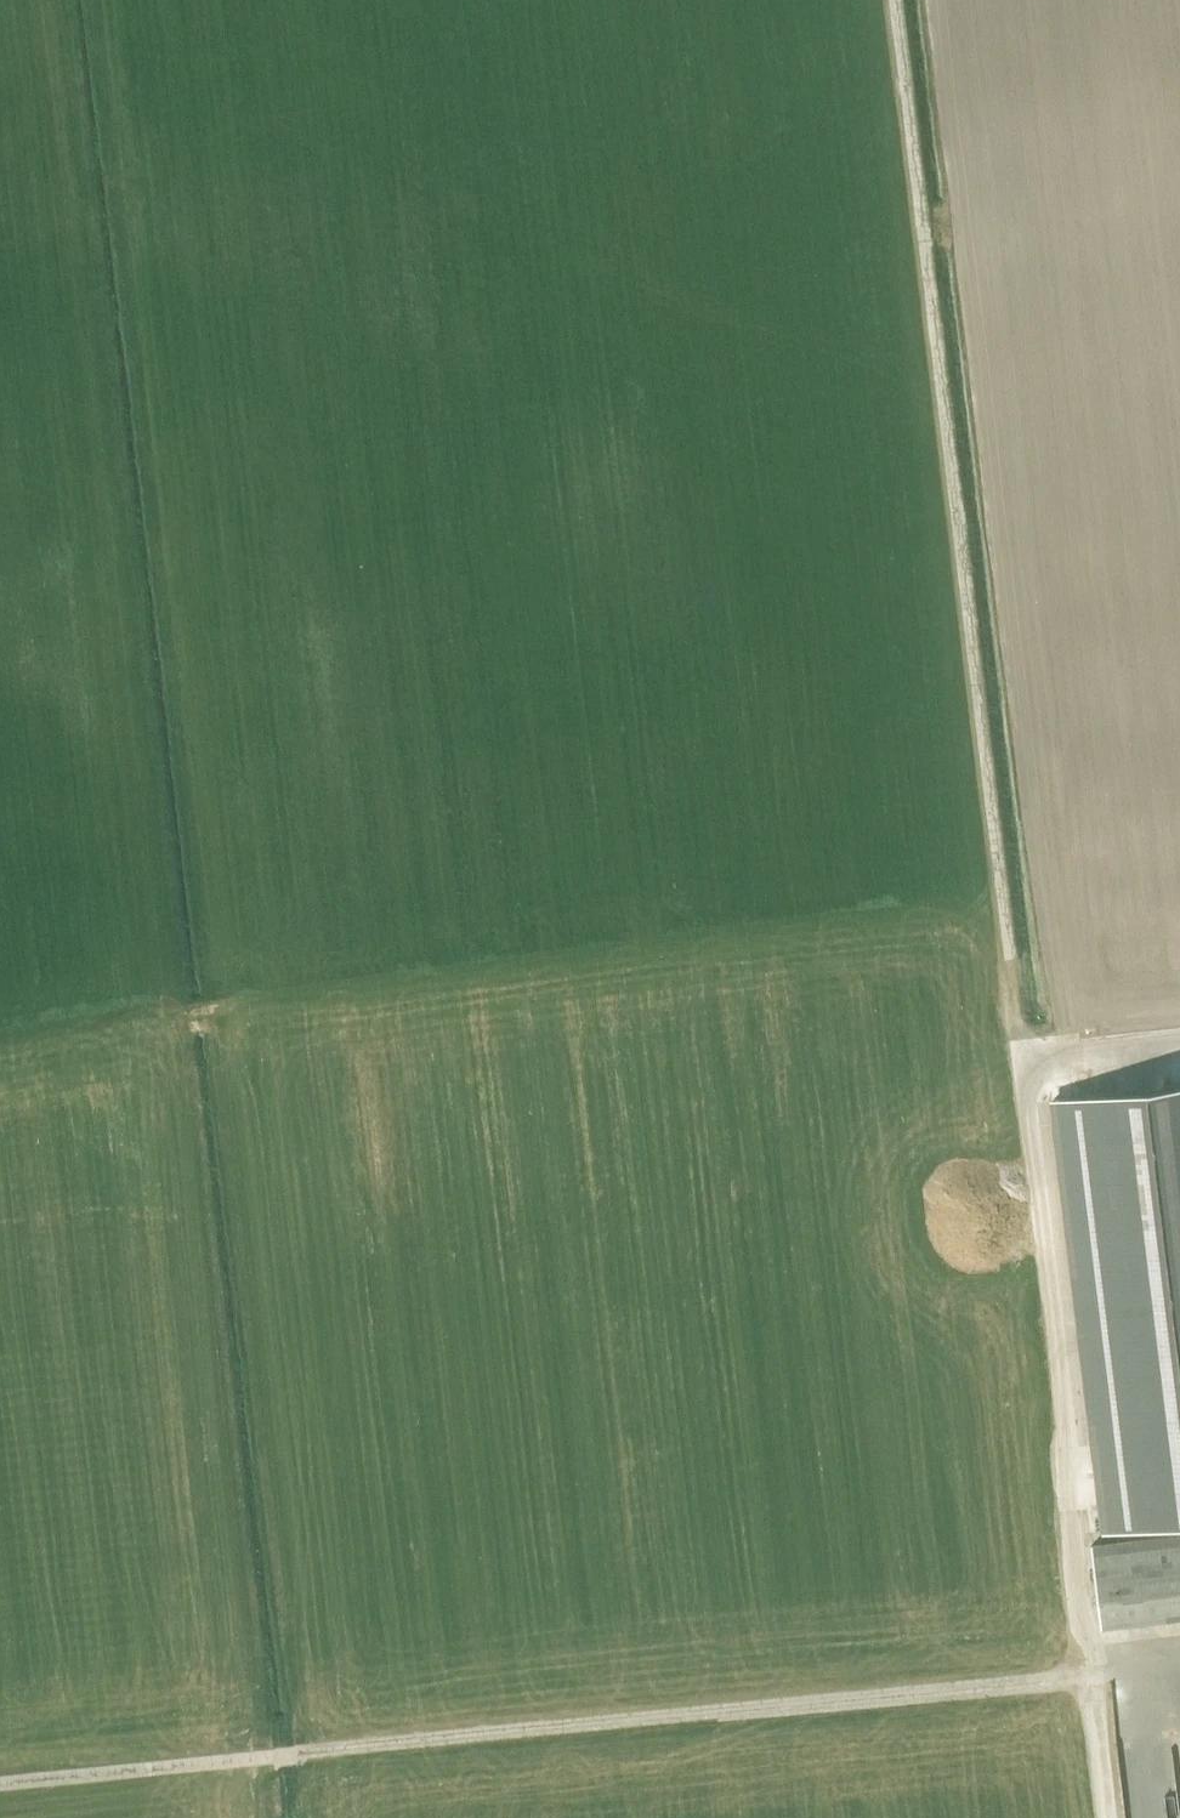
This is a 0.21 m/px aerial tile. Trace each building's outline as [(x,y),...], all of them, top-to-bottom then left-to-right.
[(1054,1098),(1106,1531),(1179,1522),(1179,1083),(1054,1098)] [(1179,1615),(1179,1535),(1091,1546),(1101,1625),(1179,1615)]
